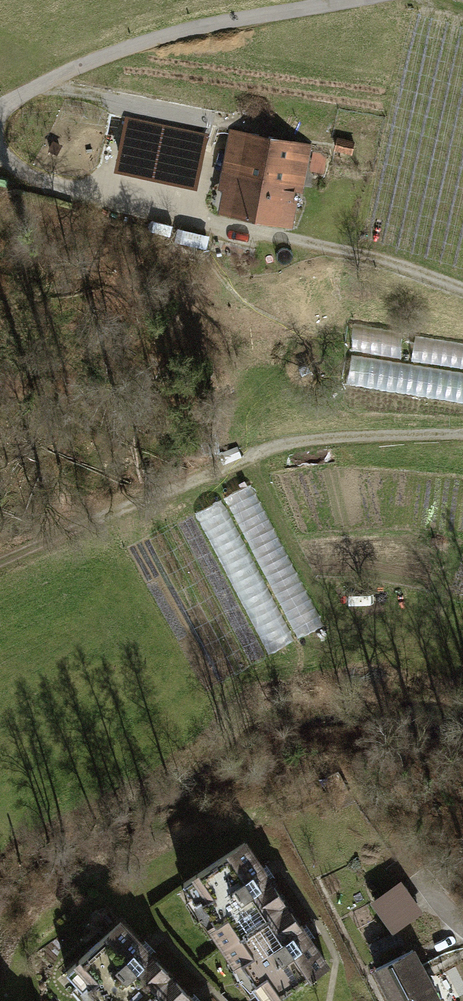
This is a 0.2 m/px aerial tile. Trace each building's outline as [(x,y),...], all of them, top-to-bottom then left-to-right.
[(203,135),(129,119),(120,161),(194,177),(203,135)] [(240,133),(233,173),(296,184),(303,145),(240,133)] [(296,184),(233,173),(226,211),(289,223),(296,184)] [(350,386),(462,400),(462,368),(403,361),(406,331),(358,325),(350,386)] [(288,905),(248,843),(186,883),(226,945),(288,905)] [(403,882),(375,901),(393,928),(421,908),(403,882)] [(288,905),(226,945),(263,1000),(275,1000),(328,966),(288,905)] [(122,921),(68,972),(95,1000),(145,1000),(172,975),(122,921)] [(397,930),(369,944),(377,958),(404,944),(397,930)] [(376,968),(393,1000),(438,1000),(439,1000),(413,949),(376,968)] [(172,975),(145,1000),(196,1000),(172,975)]
